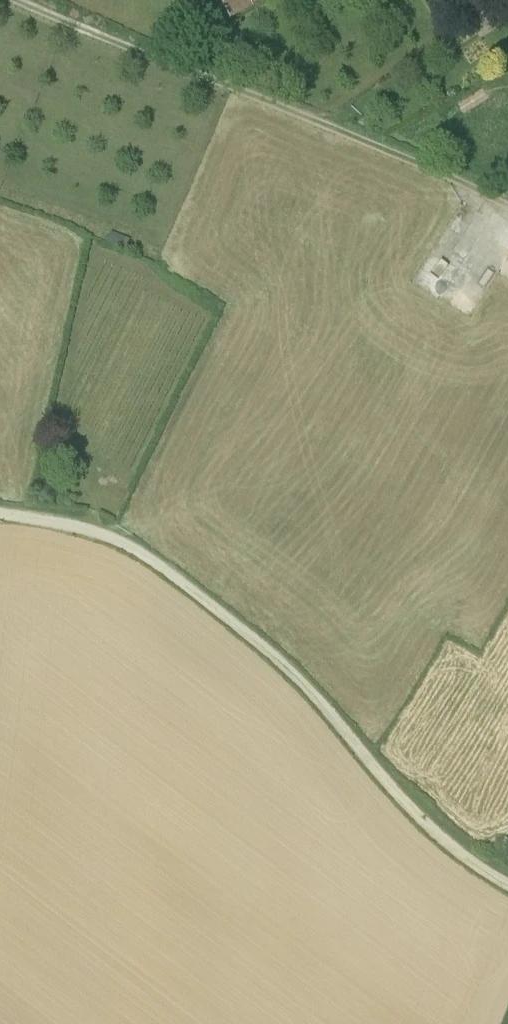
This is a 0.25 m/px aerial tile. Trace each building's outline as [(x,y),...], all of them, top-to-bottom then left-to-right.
[(228,17),(246,7),(245,6),(256,0),(218,0),(228,17)] [(497,5),(503,14),(507,11),(507,0),(505,0),(497,5)]
